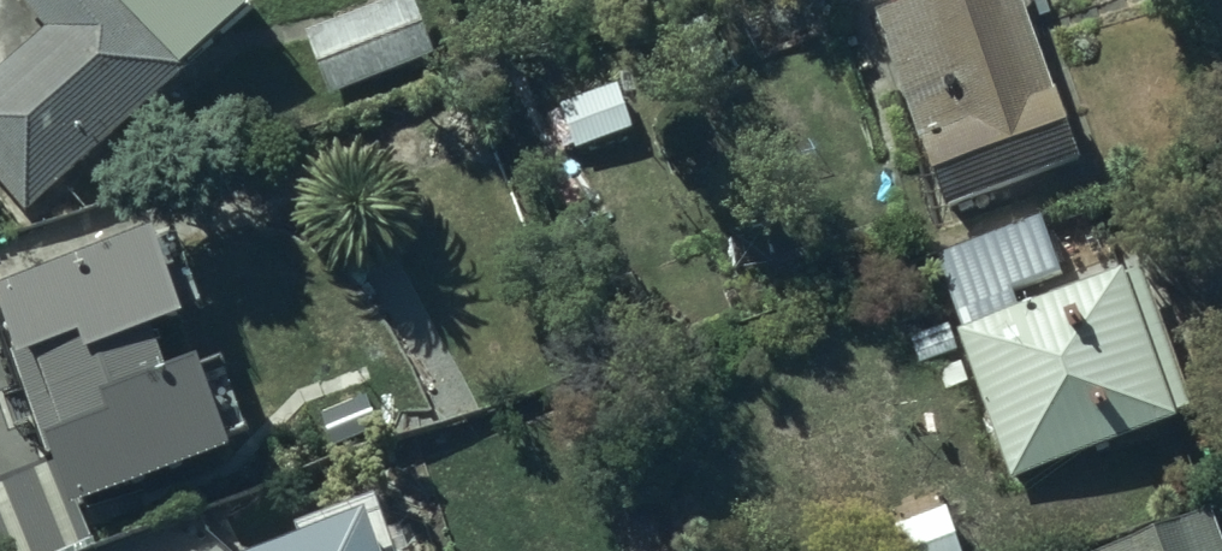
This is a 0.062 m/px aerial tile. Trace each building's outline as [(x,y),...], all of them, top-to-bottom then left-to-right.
[(33,208),(184,90),(114,0),(15,0),(0,12),(0,166),(33,208)] [(306,31),(330,94),(437,53),(417,0),(386,0),(306,31)] [(1003,0),(881,0),(855,7),(910,213),(1051,175),(1003,0)] [(620,81),(560,100),(575,146),(635,127),(620,81)] [(1124,196),(933,251),(1001,486),(1192,431),(1124,196)] [(203,522),(147,291),(10,324),(65,550),(82,550),(203,522)] [(898,519),(909,550),(966,550),(949,502),(898,519)] [(1074,550),(1221,550),(1221,509),(1074,550)] [(400,536),(322,550),(403,550),(400,536)]
